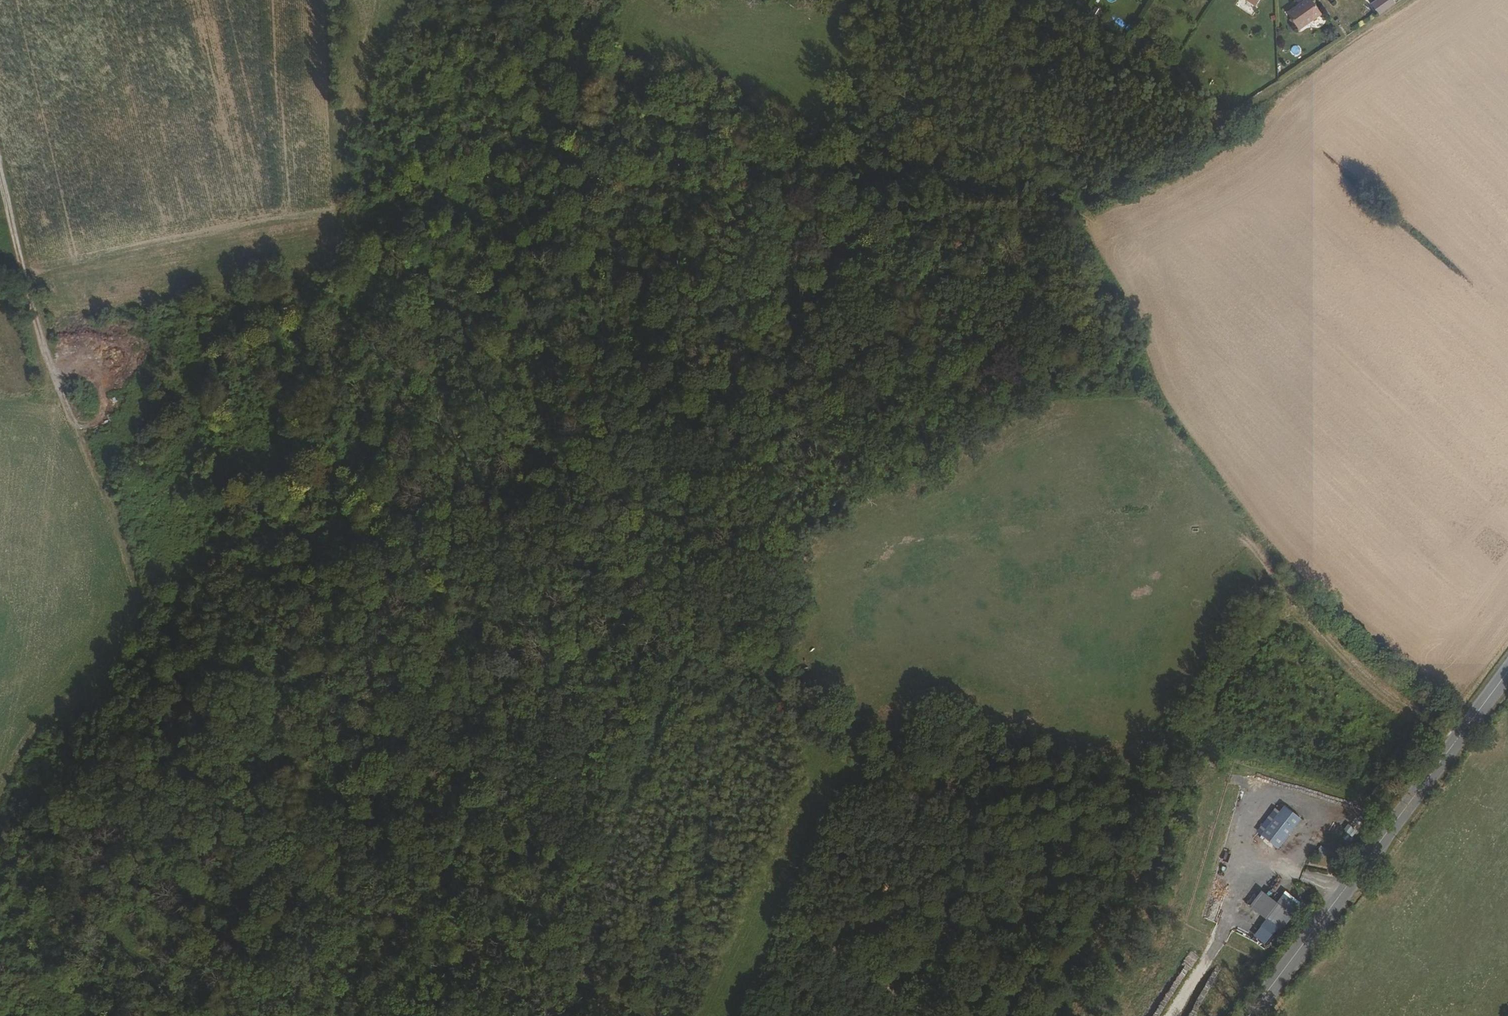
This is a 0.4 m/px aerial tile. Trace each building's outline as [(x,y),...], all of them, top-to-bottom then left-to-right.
[(1257,8),(1263,0),(1244,0),(1257,8)] [(1319,17),(1307,2),(1285,18),(1297,34),(1319,17)] [(1269,813),(1253,832),(1273,848),(1297,819),(1280,806),(1272,816),(1269,813)] [(1247,907),(1275,930),(1288,915),(1259,892),(1247,907)]
